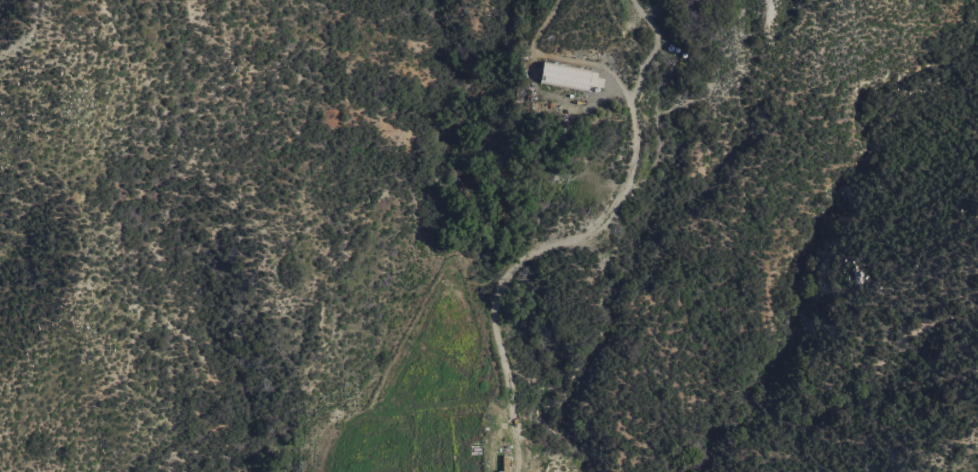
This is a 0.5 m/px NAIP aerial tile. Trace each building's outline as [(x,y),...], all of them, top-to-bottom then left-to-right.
[(587,91),(591,70),(543,62),(539,83),(587,91)]
